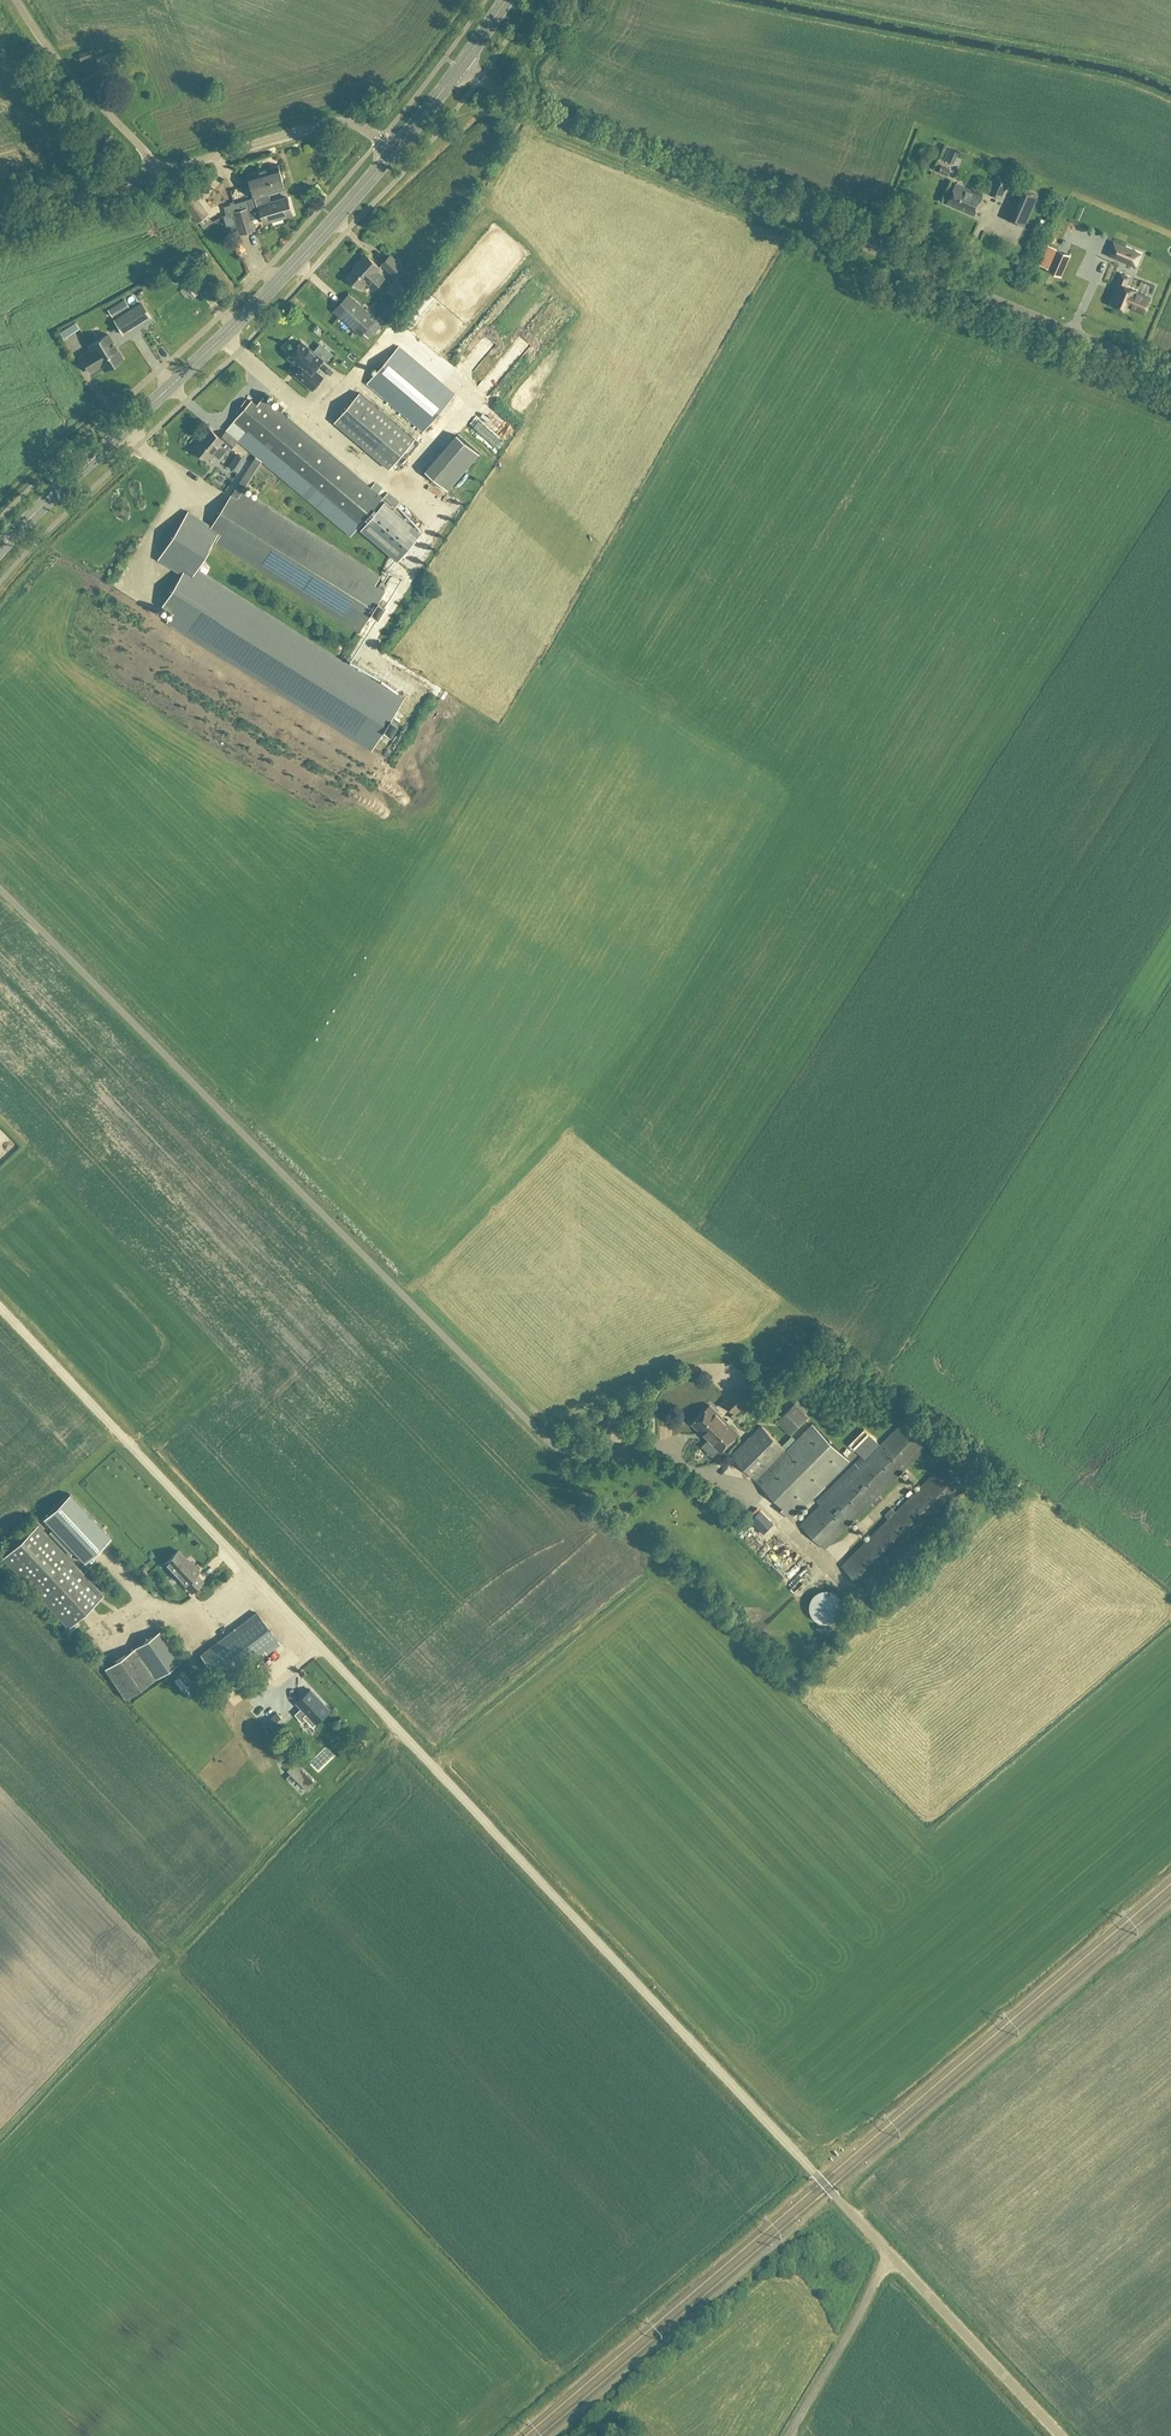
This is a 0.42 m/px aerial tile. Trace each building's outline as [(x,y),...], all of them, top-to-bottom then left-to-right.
[(81,62),(93,58),(91,50),(78,54),(81,62)] [(229,187),(234,204),(256,198),(257,202),(270,198),(269,194),(286,189),(279,166),(249,175),(252,186),(243,189),(242,183),(229,187)] [(950,169),(942,166),(939,173),(947,176),(950,169)] [(1009,182),(997,177),(990,194),(1001,199),(1009,182)] [(974,215),(983,195),(956,184),(948,204),(974,215)] [(1038,195),(1019,187),(1005,218),(1025,226),(1038,195)] [(198,223),(209,215),(196,197),(185,206),(198,223)] [(270,198),(257,202),(259,208),(260,207),(265,223),(293,215),(288,198),(271,203),(270,198)] [(249,208),(234,213),(240,235),(256,230),(249,208)] [(1109,255),(1119,259),(1136,266),(1141,254),(1124,247),(1114,243),(1109,255)] [(1070,256),(1049,247),(1042,265),(1049,268),(1048,270),(1061,276),(1070,256)] [(348,277),(361,290),(367,283),(374,290),(385,279),(378,272),(381,268),(366,255),(358,264),(359,265),(348,277)] [(397,278),(404,269),(390,256),(382,264),(397,278)] [(1145,313),(1152,298),(1137,292),(1138,290),(1126,285),(1130,277),(1122,274),(1117,286),(1119,287),(1112,304),(1128,311),(1130,307),(1145,313)] [(361,336),(376,319),(350,295),(334,312),(361,336)] [(123,309),(120,302),(110,306),(114,313),(123,309)] [(136,325),(150,317),(141,303),(128,311),(115,319),(123,333),(136,325)] [(89,346),(92,350),(98,347),(108,363),(102,366),(104,370),(123,359),(108,335),(89,346)] [(301,369),(295,376),(313,391),(322,380),(313,373),(323,361),(301,342),(288,358),(301,369)] [(98,347),(92,350),(81,357),(91,373),(102,366),(108,363),(98,347)] [(423,432),(455,395),(400,347),(368,384),(423,432)] [(415,441),(360,393),(335,422),(390,470),(415,441)] [(356,532),(383,500),(378,496),(383,490),(376,484),(371,490),(264,399),(258,407),(252,402),(227,431),(240,442),(244,437),(260,451),(231,497),(212,527),(189,512),(158,560),(182,575),(163,606),(174,613),(168,621),(373,750),(385,732),(393,737),(400,725),(392,720),(404,702),(196,571),(220,533),(222,534),(217,542),(360,632),(384,592),(374,586),(380,577),(243,491),(265,455),(356,532)] [(230,447),(232,449),(238,443),(226,433),(221,439),(211,429),(194,448),(208,460),(214,454),(220,459),(230,447)] [(457,435),(426,472),(448,490),(479,454),(457,435)] [(391,497),(387,501),(400,512),(404,507),(391,497)] [(421,535),(384,504),(361,532),(398,562),(421,535)] [(742,1386),(725,1403),(735,1413),(752,1396),(742,1386)] [(794,1404),(777,1422),(791,1435),(808,1418),(794,1404)] [(710,1405),(692,1423),(720,1451),(738,1433),(710,1405)] [(902,1424),(801,1525),(825,1549),(872,1502),(876,1506),(883,1499),(879,1495),(926,1448),(902,1424)] [(813,1425),(757,1481),(784,1507),(781,1510),(790,1519),(848,1461),(813,1425)] [(762,1426),(732,1456),(755,1479),(785,1449),(762,1426)] [(889,1519),(842,1566),(866,1590),(967,1490),(943,1465),(896,1512),(892,1509),(885,1515),(889,1519)] [(85,1563),(111,1538),(70,1494),(44,1519),(54,1530),(50,1533),(71,1556),(75,1552),(85,1563)] [(752,1531),(760,1525),(754,1518),(747,1524),(752,1531)] [(104,1595),(38,1524),(3,1557),(69,1628),(104,1595)] [(192,1592),(203,1581),(196,1574),(199,1571),(192,1564),(191,1564),(178,1551),(165,1564),(192,1592)] [(117,1611),(121,1618),(134,1611),(130,1604),(117,1611)] [(235,1672),(278,1640),(258,1613),(202,1655),(230,1692),(243,1683),(235,1672)] [(126,1698),(181,1661),(179,1660),(160,1631),(105,1668),(126,1698)] [(316,1724),(330,1711),(311,1690),(296,1703),(302,1709),(296,1715),(303,1723),(310,1717),(316,1724)] [(278,1731),(287,1721),(277,1711),(268,1721),(278,1731)] [(470,1761),(463,1764),(469,1777),(476,1773),(470,1761)] [(286,1778),(292,1784),(296,1780),(307,1791),(316,1783),(296,1762),(287,1771),(291,1774),(286,1778)]
